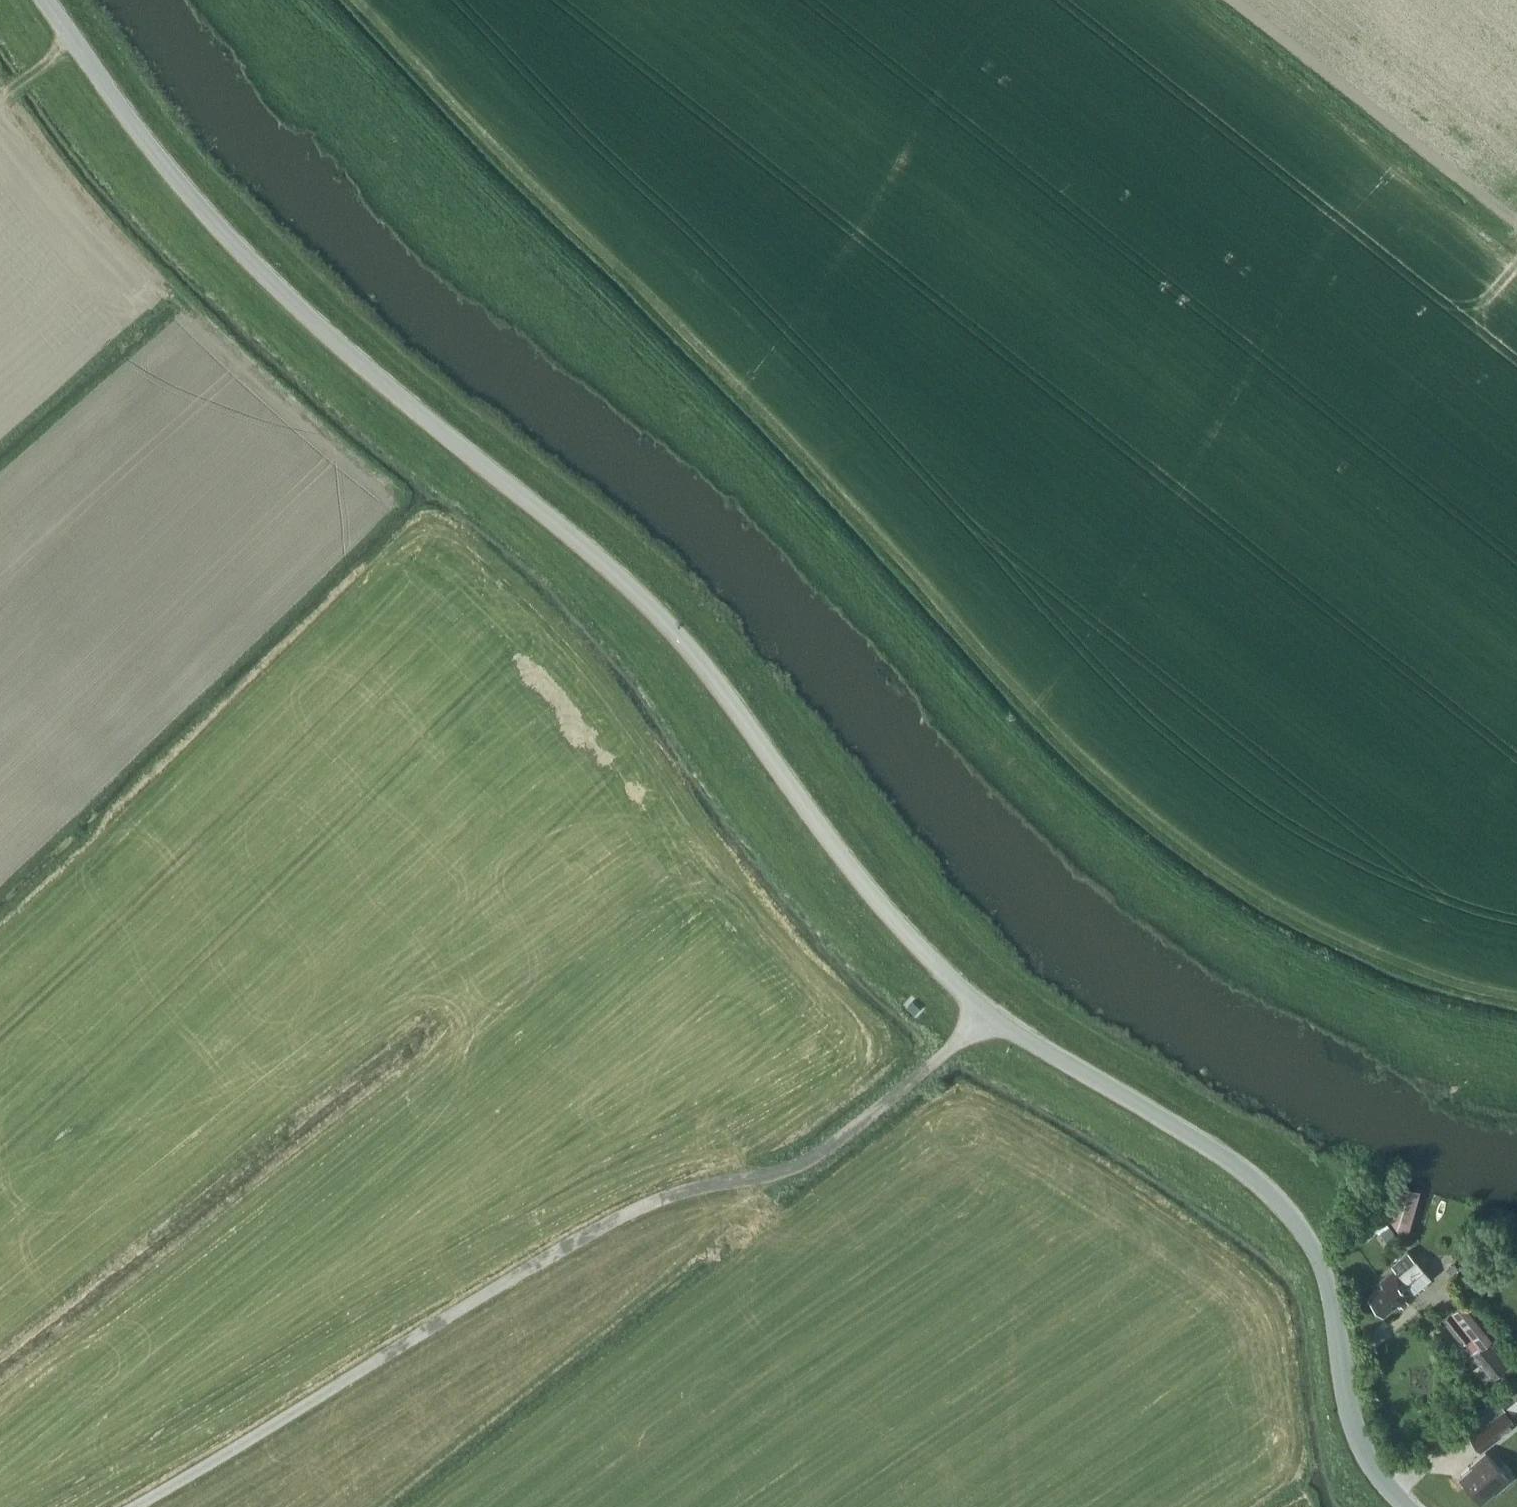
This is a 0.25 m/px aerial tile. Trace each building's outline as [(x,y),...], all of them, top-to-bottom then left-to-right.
[(1385,1226),(1408,1232),(1420,1190),(1397,1183),(1385,1226)] [(1418,1291),(1423,1287),(1421,1284),(1428,1279),(1406,1252),(1391,1265),(1396,1270),(1381,1282),(1383,1285),(1369,1296),(1383,1313),(1397,1302),(1400,1305),(1415,1293),(1413,1291),(1416,1289),(1418,1291)] [(1485,1384),(1511,1366),(1482,1327),(1480,1329),(1461,1305),(1442,1318),(1441,1320),(1478,1363),(1472,1369),(1485,1384)] [(1461,1424),(1481,1450),(1516,1423),(1497,1397),(1461,1424)] [(1508,1478),(1484,1451),(1471,1463),(1472,1465),(1459,1476),(1480,1500),(1493,1488),(1495,1490),(1508,1478)]
